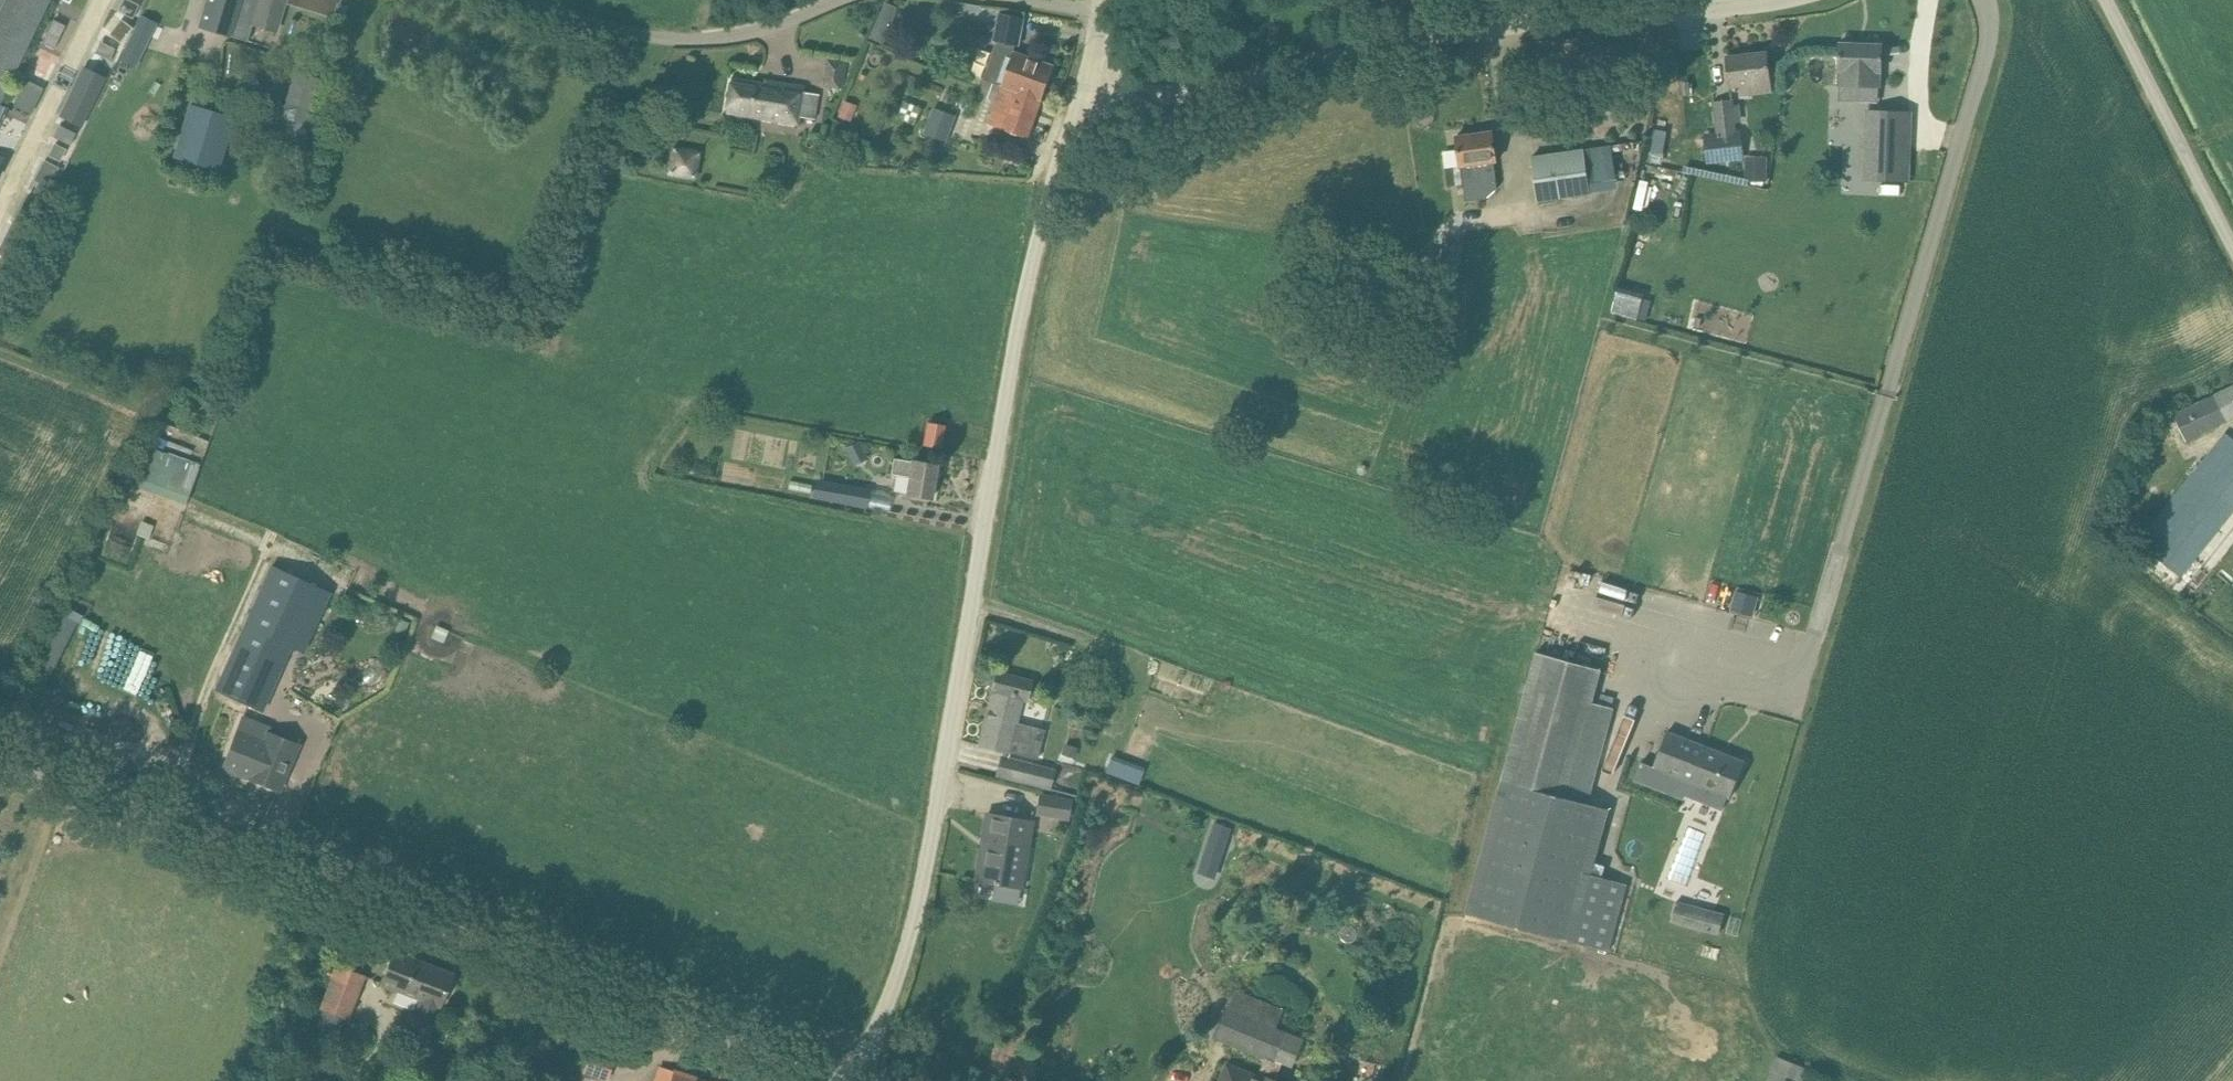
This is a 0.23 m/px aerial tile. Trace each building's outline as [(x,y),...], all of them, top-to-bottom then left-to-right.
[(49,0),(0,0),(0,101),(49,0)] [(198,25),(247,41),(252,24),(259,0),(206,0),(198,25)] [(252,24),(276,31),(285,0),(259,0),(252,24)] [(885,1),(874,38),(888,42),(900,6),(885,1)] [(139,25),(123,18),(115,35),(130,41),(122,58),(140,66),(161,21),(144,13),(139,25)] [(1024,18),(1000,13),(995,41),(997,41),(1017,45),(1019,46),(1024,18)] [(46,82),(64,33),(47,27),(29,76),(46,82)] [(1017,45),(997,41),(984,79),(1003,85),(1002,86),(1042,101),(1055,66),(1015,52),(1017,45)] [(1839,65),(1839,70),(1840,70),(1840,85),(1844,85),(1843,103),(1867,104),(1880,104),(1880,87),(1881,71),(1882,71),(1883,45),(1840,43),(1839,65)] [(1767,52),(1727,57),(1730,79),(1731,86),(1740,85),(1741,95),(1748,94),(1772,91),(1783,90),(1780,68),(1769,70),(1767,52)] [(843,87),(847,62),(830,59),(826,84),(843,87)] [(62,114),(86,125),(110,75),(85,63),(62,114)] [(286,100),(273,137),(303,148),(316,111),(327,81),(310,75),(299,105),(286,100)] [(15,104),(35,112),(46,85),(26,77),(15,104)] [(804,86),(765,80),(765,83),(732,77),(726,112),(798,124),(799,117),(815,120),(819,94),(803,92),(804,86)] [(1029,138),(1042,101),(1002,86),(989,124),(1029,138)] [(1741,131),(1736,132),(1733,99),(1714,101),(1719,137),(1705,139),(1708,164),(1744,160),(1741,131)] [(190,103),(174,157),(219,171),(235,117),(190,103)] [(1843,103),(1843,126),(1866,127),(1867,104),(1843,103)] [(935,108),(925,133),(947,141),(957,116),(935,108)] [(7,116),(1,142),(18,145),(24,119),(7,116)] [(58,137),(77,139),(78,127),(60,125),(58,137)] [(1651,127),(1647,161),(1666,163),(1670,129),(1651,127)] [(1907,178),(1908,164),(1909,131),(1868,130),(1867,163),(1867,177),(1907,178)] [(1493,131),(1457,136),(1461,166),(1462,166),(1467,201),(1486,198),(1498,188),(1495,162),(1497,162),(1493,131)] [(1599,146),(1532,155),(1538,200),(1591,194),(1587,165),(1601,164),(1599,146)] [(673,175),(699,177),(700,151),(674,149),(673,175)] [(4,177),(13,158),(0,152),(0,175),(4,177)] [(1749,154),(1747,181),(1768,183),(1770,156),(1749,154)] [(1617,314),(1649,319),(1652,295),(1620,291),(1617,314)] [(2216,395),(2201,402),(2174,414),(2186,439),(2232,417),(2232,387),(2216,395)] [(928,422),(924,445),(940,448),(945,425),(928,422)] [(2232,513),(2232,441),(2224,434),(2126,556),(2170,591),(2232,513)] [(189,503),(203,464),(155,446),(141,485),(189,503)] [(938,464),(916,461),(912,460),(912,461),(894,458),(891,474),(909,476),(906,494),(932,498),(938,464)] [(866,509),(867,504),(870,490),(822,481),(819,499),(866,509)] [(282,570),(226,692),(229,693),(264,709),(293,646),(305,651),(331,592),(282,570)] [(1736,590),(1731,610),(1754,616),(1759,597),(1736,590)] [(33,672),(54,680),(69,637),(49,630),(33,672)] [(1601,669),(1537,652),(1467,914),(1609,951),(1628,884),(1592,875),(1609,810),(1589,804),(1614,708),(1593,702),(1601,669)] [(1031,681),(1018,678),(997,673),(993,690),(995,691),(982,745),(1038,758),(1045,730),(1015,722),(1021,698),(1026,699),(1031,681)] [(224,767),(279,789),(298,745),(268,734),(265,741),(239,731),(224,767)] [(1642,762),(1635,781),(1684,799),(1684,796),(1723,811),(1728,796),(1731,797),(1745,761),(1724,753),(1668,731),(1654,767),(1642,762)] [(1052,787),(1056,770),(1003,757),(999,774),(1052,787)] [(1114,757),(1108,770),(1133,781),(1138,767),(1114,757)] [(1069,818),(1072,801),(1040,795),(1037,813),(1069,818)] [(1032,821),(1010,817),(988,813),(976,879),(1014,886),(1021,844),(1027,845),(1032,821)] [(1725,913),(1677,901),(1672,923),(1720,935),(1725,913)] [(433,1020),(440,1002),(441,1002),(453,973),(395,951),(383,980),(420,994),(414,1013),(433,1020)] [(347,1018),(355,997),(363,976),(338,967),(322,1008),(324,1009),(318,1025),(338,1033),(344,1017),(347,1018)] [(1238,989),(1231,1006),(1228,1005),(1215,1037),(1266,1057),(1260,1073),(1229,1062),(1221,1080),(1281,1080),(1277,1079),(1283,1063),(1277,1060),(1288,1033),(1277,1028),(1285,1008),(1238,989)] [(607,1079),(613,1066),(592,1055),(585,1069),(607,1079)] [(1807,1068),(1778,1056),(1768,1080),(1802,1080),(1807,1068)] [(1372,1060),(1367,1080),(1387,1080),(1391,1066),(1372,1060)] [(660,1067),(656,1080),(705,1080),(660,1067)]
